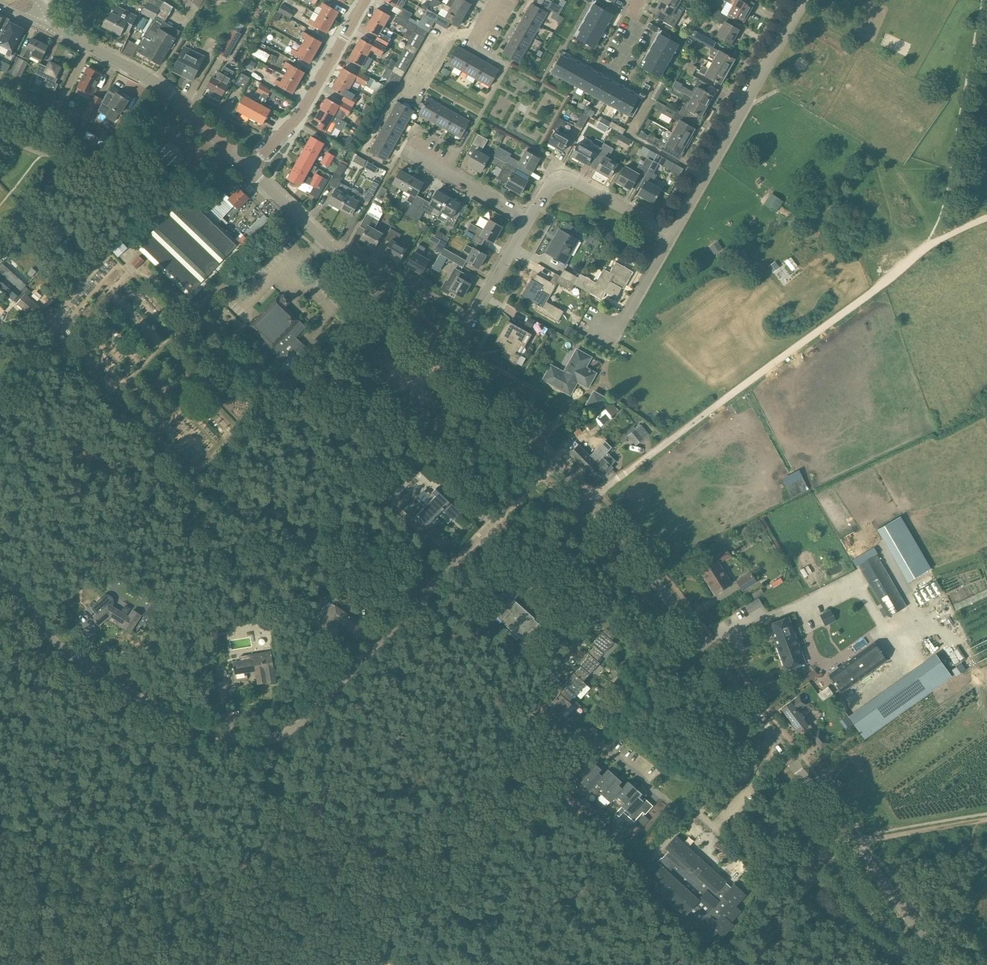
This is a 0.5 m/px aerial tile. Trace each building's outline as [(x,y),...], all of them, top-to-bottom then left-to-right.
[(142,13),(154,19),(156,17),(165,2),(161,0),(149,0),(142,13)] [(420,22),(420,21),(418,20),(417,22),(410,18),(413,13),(403,8),(407,0),(383,0),(395,7),(393,11),(398,14),(418,26),(420,22)] [(446,5),(465,15),(471,4),(464,0),(449,0),(446,5)] [(585,13),(606,24),(612,13),(603,8),(605,4),(597,0),(588,0),(591,2),(585,13)] [(677,4),(669,0),(661,0),(657,8),(668,14),(663,22),(673,27),(681,14),(674,10),(677,4)] [(733,5),(728,12),(743,21),(751,7),(739,0),(724,0),(733,5)] [(322,8),(319,15),(332,22),(338,11),(320,1),(318,5),(322,8)] [(552,1),(548,8),(559,14),(563,8),(559,5),(552,1)] [(166,3),(157,17),(165,22),(174,7),(166,3)] [(295,11),(282,4),(278,12),(291,19),(295,11)] [(465,15),(446,5),(445,4),(442,9),(449,13),(445,19),(439,15),(427,8),(423,16),(435,22),(447,29),(451,22),(459,27),(465,15)] [(531,4),(524,16),(540,26),(547,13),(531,4)] [(137,16),(121,8),(118,15),(112,12),(108,19),(107,18),(103,26),(120,35),(123,29),(129,32),(137,16)] [(377,8),(371,19),(384,26),(390,16),(377,8)] [(729,17),(716,10),(711,18),(723,24),(717,36),(730,44),(734,37),(737,38),(744,26),(729,17)] [(275,11),(271,19),(277,22),(281,14),(275,11)] [(606,24),(585,13),(579,24),(600,35),(606,24)] [(414,32),(417,27),(418,26),(398,14),(394,21),(414,32)] [(332,22),(319,15),(315,21),(310,19),(308,23),(326,33),(332,22)] [(423,16),(420,21),(420,22),(431,28),(435,22),(423,16)] [(540,26),(524,16),(517,29),(533,38),(540,26)] [(150,30),(138,51),(153,60),(160,64),(172,45),(180,31),(172,26),(165,22),(157,17),(157,18),(150,29),(150,30)] [(5,19),(0,28),(0,68),(7,72),(15,55),(16,56),(17,52),(15,51),(26,29),(5,19)] [(375,41),(386,47),(391,39),(386,36),(390,29),(384,26),(371,19),(366,29),(378,36),(375,41)] [(420,22),(418,26),(417,27),(427,33),(429,33),(431,28),(420,22)] [(650,43),(671,55),(677,44),(667,38),(669,34),(648,22),(646,26),(656,32),(650,43)] [(600,35),(579,24),(573,35),(593,47),(600,35)] [(414,32),(414,33),(424,39),(427,33),(417,27),(414,32)] [(242,34),(233,28),(219,53),(228,58),(242,34)] [(510,41),(526,50),(533,38),(517,29),(510,41)] [(715,41),(693,29),(689,36),(711,48),(715,41)] [(303,31),(301,35),(305,38),(301,45),(315,53),(321,42),(303,31)] [(424,39),(414,33),(411,38),(421,44),(424,39)] [(25,47),(21,56),(29,60),(30,56),(40,61),(48,46),(32,38),(27,48),(25,47)] [(421,44),(411,38),(407,44),(418,50),(421,44)] [(381,56),(386,47),(375,41),(372,46),(360,39),(354,49),(367,56),(371,50),(381,56)] [(526,50),(510,41),(503,54),(519,63),(526,50)] [(664,66),(671,55),(650,43),(643,54),(664,66)] [(418,50),(407,44),(404,49),(415,55),(418,50)] [(315,53),(301,45),(298,52),(293,49),(291,53),(309,63),(315,53)] [(605,52),(616,56),(618,50),(608,45),(605,52)] [(462,71),(471,54),(457,46),(448,63),(462,71)] [(204,57),(184,47),(182,51),(172,71),(192,81),(204,57)] [(257,47),(253,55),(265,62),(269,54),(257,47)] [(712,63),(726,71),(733,59),(712,47),(709,53),(715,57),(712,63)] [(367,56),(354,49),(348,60),(361,67),(361,66),(366,69),(372,59),(367,56)] [(415,55),(404,49),(401,55),(412,61),(415,55)] [(633,69),(642,56),(632,49),(623,62),(633,69)] [(552,71),(564,77),(575,57),(564,50),(552,71)] [(485,62),(471,54),(462,71),(475,79),(485,62)] [(664,66),(643,54),(637,65),(658,77),(664,66)] [(29,62),(16,56),(15,55),(7,72),(29,83),(32,77),(23,73),(29,62)] [(412,61),(401,55),(398,60),(409,66),(412,61)] [(575,84),(587,63),(575,57),(564,77),(575,84)] [(257,63),(249,59),(245,67),(253,71),(257,63)] [(395,66),(406,72),(409,66),(398,60),(395,66)] [(697,67),(687,61),(682,69),(693,75),(697,67)] [(50,62),(47,67),(40,64),(35,73),(46,79),(43,85),(55,90),(58,84),(56,83),(63,68),(50,62)] [(284,76),(298,83),(304,72),(286,62),(284,66),(288,69),(284,76)] [(485,62),(475,79),(489,87),(499,70),(485,62)] [(587,63),(575,84),(586,90),(598,70),(587,63)] [(726,71),(712,63),(709,69),(702,65),(698,71),(719,83),(726,71)] [(207,86),(210,88),(210,92),(217,96),(220,94),(222,95),(231,79),(230,79),(234,72),(224,66),(220,73),(219,72),(215,79),(213,77),(207,86)] [(392,71),(402,77),(406,72),(395,66),(392,71)] [(78,88),(76,93),(80,95),(81,94),(83,90),(91,94),(101,74),(88,67),(78,87),(78,88)] [(444,67),(441,72),(448,76),(451,70),(444,67)] [(379,93),(382,88),(384,85),(358,71),(356,75),(343,68),(337,79),(351,86),(354,80),(364,86),(365,84),(379,93)] [(598,97),(609,76),(598,70),(586,90),(598,97)] [(402,77),(392,71),(389,77),(399,83),(402,77)] [(250,77),(242,73),(236,84),(245,88),(250,77)] [(292,94),(298,83),(284,76),(281,83),(276,80),(274,84),(292,94)] [(609,103),(620,83),(609,76),(598,97),(609,103)] [(399,83),(389,77),(386,82),(396,88),(399,83)] [(344,96),(342,101),(352,107),(357,98),(354,97),(358,90),(351,86),(337,79),(332,89),(344,96)] [(683,93),(707,106),(712,95),(706,91),(709,85),(699,79),(695,86),(697,87),(694,92),(677,82),(673,88),(683,94),(683,93)] [(393,94),(396,88),(386,82),(384,85),(382,88),(393,94)] [(620,83),(609,103),(620,110),(632,89),(620,83)] [(632,89),(620,110),(632,116),(649,85),(645,83),(639,93),(632,89)] [(262,95),(266,88),(260,85),(257,92),(262,95)] [(106,94),(98,111),(106,116),(106,117),(114,122),(120,113),(129,100),(119,94),(121,91),(112,86),(106,94)] [(258,103),(257,103),(250,117),(263,125),(270,110),(263,106),(271,91),(266,88),(262,95),(258,103)] [(679,113),(690,119),(693,112),(701,116),(707,106),(683,93),(683,94),(677,103),(683,106),(679,113)] [(101,98),(94,95),(85,114),(84,117),(91,121),(101,98)] [(236,110),(250,117),(257,103),(244,96),(236,110)] [(352,107),(342,101),(339,105),(326,98),(321,109),(342,120),(345,114),(348,115),(352,107)] [(433,122),(442,106),(428,98),(419,114),(433,122)] [(580,102),(577,108),(586,113),(590,108),(589,107),(591,103),(584,99),(581,103),(580,102)] [(666,106),(655,100),(652,107),(663,112),(666,106)] [(398,101),(391,114),(407,123),(414,111),(398,101)] [(433,122),(446,129),(455,113),(442,106),(433,122)] [(666,106),(663,112),(662,113),(678,122),(672,132),(672,133),(689,143),(690,142),(689,142),(692,137),(692,135),(691,135),(694,129),(687,125),(690,119),(679,113),(675,111),(666,106)] [(342,120),(321,109),(315,119),(321,122),(318,128),(332,135),(336,128),(342,131),(347,123),(342,120)] [(74,116),(70,110),(64,115),(62,112),(57,122),(68,128),(72,125),(68,120),(74,116)] [(455,113),(446,129),(460,137),(469,121),(455,113)] [(589,116),(583,113),(576,124),(582,128),(589,116)] [(384,127),(400,136),(407,123),(391,114),(384,127)] [(567,121),(559,117),(553,129),(556,131),(549,143),(563,151),(570,139),(560,133),(567,121)] [(599,121),(596,127),(605,132),(609,127),(608,126),(600,122),(599,121)] [(611,123),(608,126),(609,127),(619,133),(623,134),(625,129),(626,129),(612,121),(611,121),(611,123)] [(380,133),(377,139),(393,148),(400,136),(384,127),(383,128),(380,126),(377,131),(380,133)] [(672,133),(672,132),(668,130),(667,131),(666,131),(665,132),(664,133),(663,135),(663,136),(664,137),(662,138),(660,141),(651,135),(647,142),(666,153),(666,152),(677,158),(684,147),(684,148),(686,147),(688,143),(689,143),(672,133)] [(632,140),(619,133),(616,138),(629,145),(632,140)] [(488,139),(479,134),(473,144),(478,146),(476,150),(475,150),(467,164),(481,172),(489,157),(481,153),(488,139)] [(312,136),(306,147),(318,154),(321,148),(324,143),(312,136)] [(344,146),(349,149),(355,139),(349,136),(344,146)] [(393,148),(377,139),(370,152),(386,161),(393,148)] [(595,159),(601,148),(592,143),(589,148),(579,143),(571,156),(587,164),(591,157),(595,159)] [(601,148),(595,159),(600,162),(596,170),(609,177),(617,164),(608,158),(614,148),(607,145),(604,143),(601,148)] [(170,145),(168,144),(161,150),(162,153),(163,156),(164,159),(166,161),(168,163),(171,165),(174,166),(177,166),(183,160),(183,157),(182,154),(180,151),(178,149),(176,147),(173,146),(170,145)] [(494,155),(530,176),(531,176),(536,167),(535,166),(540,158),(526,150),(520,161),(510,156),(512,153),(499,146),(494,155)] [(657,154),(643,146),(641,151),(654,159),(657,154)] [(318,154),(306,147),(300,158),(312,164),(318,154)] [(328,152),(325,158),(332,162),(334,158),(335,156),(328,152)] [(657,154),(653,161),(671,171),(675,164),(657,154)] [(317,167),(312,164),(300,158),(294,168),(306,175),(306,174),(309,169),(314,172),(317,167)] [(325,158),(322,162),(329,166),(331,164),(332,162),(325,158)] [(367,161),(362,173),(377,180),(383,168),(367,161)] [(328,203),(340,209),(351,189),(340,182),(343,177),(341,176),(347,166),(341,162),(328,185),(336,189),(328,203)] [(503,168),(497,178),(507,183),(505,185),(520,194),(528,180),(527,180),(530,176),(506,162),(503,168)] [(637,190),(648,170),(642,166),(637,174),(625,167),(617,182),(630,189),(632,186),(637,190)] [(324,187),(325,186),(313,179),(313,178),(306,174),(306,175),(294,168),(288,179),(300,186),(303,180),(310,184),(309,184),(314,186),(310,193),(314,195),(311,201),(315,203),(324,187)] [(818,174),(811,168),(804,176),(811,182),(818,174)] [(398,187),(404,191),(412,176),(401,170),(389,191),(394,193),(398,187)] [(640,191),(639,194),(653,202),(661,189),(651,184),(652,182),(656,174),(648,170),(639,186),(642,188),(640,191)] [(316,172),(313,178),(313,179),(325,186),(328,179),(316,172)] [(406,214),(413,218),(424,199),(417,195),(424,183),(418,180),(419,179),(418,177),(414,175),(412,177),(412,176),(404,191),(411,194),(407,201),(412,203),(406,214)] [(351,189),(340,209),(351,215),(359,201),(367,205),(379,184),(373,181),(368,191),(366,190),(363,195),(351,189)] [(388,190),(382,186),(374,201),(381,205),(388,193),(386,192),(388,190)] [(217,201),(228,211),(233,206),(238,210),(249,198),(239,188),(229,198),(224,193),(217,201)] [(431,203),(424,199),(413,218),(418,221),(424,210),(426,211),(431,214),(434,208),(441,211),(449,197),(437,191),(431,203)] [(218,222),(228,211),(217,201),(216,200),(204,213),(186,196),(140,244),(140,243),(136,247),(191,299),(243,245),(239,241),(218,222)] [(460,203),(449,197),(441,211),(437,217),(453,226),(460,213),(456,211),(460,203)] [(770,198),(765,204),(771,208),(776,202),(770,198)] [(379,220),(367,213),(361,225),(367,228),(360,239),(374,247),(382,234),(374,229),(379,220)] [(798,222),(795,218),(789,222),(792,226),(798,222)] [(501,227),(489,220),(483,230),(470,223),(463,235),(481,245),(485,238),(493,243),(501,227)] [(401,235),(391,229),(385,239),(390,242),(384,253),(399,261),(406,248),(396,243),(401,235)] [(578,240),(559,230),(546,252),(565,263),(578,240)] [(128,248),(117,236),(107,244),(118,257),(128,248)] [(442,252),(444,248),(447,243),(441,239),(435,249),(442,252)] [(723,249),(718,241),(709,247),(714,254),(723,249)] [(425,248),(419,244),(415,252),(414,252),(407,265),(421,274),(429,260),(421,256),(425,248)] [(466,244),(463,250),(470,254),(467,260),(466,261),(478,268),(486,255),(474,248),(466,244)] [(465,260),(444,248),(442,252),(441,254),(462,266),(465,260)] [(145,260),(139,255),(132,264),(138,269),(145,260)] [(772,270),(778,265),(775,261),(769,266),(772,270)] [(14,300),(21,291),(26,286),(27,285),(2,262),(0,264),(0,288),(14,300)] [(578,277),(574,284),(602,299),(605,292),(615,298),(624,283),(626,284),(633,272),(615,262),(609,272),(606,271),(606,270),(603,268),(596,282),(580,274),(578,277)] [(467,275),(455,268),(448,280),(447,279),(440,290),(448,294),(450,290),(462,296),(470,283),(464,280),(467,275)] [(564,269),(560,276),(574,284),(578,277),(564,269)] [(571,290),(574,284),(560,276),(555,273),(550,281),(536,274),(530,284),(529,283),(522,296),(538,305),(535,309),(558,322),(564,311),(546,301),(555,285),(556,285),(557,283),(571,290)] [(21,291),(14,300),(17,303),(35,319),(43,311),(21,291)] [(289,302),(282,296),(278,300),(276,298),(243,334),(266,356),(270,352),(283,364),(274,373),(281,379),(300,359),(294,353),(303,344),(296,337),(306,327),(285,307),(289,302)] [(562,318),(568,321),(572,314),(565,311),(562,318)] [(536,321),(530,317),(525,325),(531,329),(536,321)] [(507,321),(495,343),(506,349),(502,356),(516,363),(519,356),(520,357),(521,355),(520,354),(523,354),(526,349),(525,346),(530,337),(526,334),(527,332),(507,321)] [(568,326),(564,334),(570,337),(574,329),(568,326)] [(619,356),(628,360),(632,351),(623,347),(619,356)] [(590,357),(577,349),(564,373),(551,365),(544,379),(570,393),(577,381),(588,386),(595,373),(585,367),(590,357)] [(364,367),(369,362),(371,361),(367,356),(360,363),(364,367)] [(608,397),(594,390),(586,404),(599,412),(608,397)] [(606,409),(595,419),(598,423),(601,426),(612,417),(612,416),(619,410),(612,402),(605,408),(606,409)] [(636,429),(628,435),(636,445),(644,438),(636,429)] [(579,444),(569,454),(588,472),(597,463),(590,456),(579,444)] [(606,454),(607,454),(603,457),(597,463),(588,472),(596,480),(601,475),(603,477),(613,467),(611,465),(615,461),(607,453),(606,454)] [(442,475),(437,481),(445,489),(451,483),(442,475)] [(809,489),(803,477),(786,486),(792,497),(809,489)] [(461,512),(436,488),(428,496),(432,499),(426,506),(417,497),(404,510),(423,528),(428,523),(430,525),(438,517),(437,516),(443,510),(454,520),(461,512)] [(883,538),(908,582),(930,569),(900,516),(878,529),(883,538)] [(530,535),(521,527),(516,533),(525,541),(530,535)] [(728,548),(719,555),(724,562),(733,555),(728,548)] [(874,548),(853,560),(856,566),(858,565),(888,617),(906,607),(876,555),(877,554),(874,548)] [(731,583),(718,562),(702,571),(714,593),(731,583)] [(805,577),(812,573),(808,567),(801,571),(805,577)] [(757,583),(751,573),(737,582),(743,592),(757,583)] [(943,592),(936,581),(914,594),(921,605),(943,592)] [(520,593),(512,586),(490,611),(523,640),(519,644),(526,651),(546,629),(514,599),(520,593)] [(764,593),(762,588),(752,593),(755,598),(764,593)] [(110,595),(108,594),(105,594),(103,595),(102,596),(92,609),(97,614),(93,617),(99,625),(110,615),(124,625),(123,627),(131,632),(141,616),(133,611),(129,617),(113,607),(114,604),(114,602),(114,600),(113,598),(112,596),(110,595)] [(745,603),(747,611),(764,606),(762,598),(745,603)] [(154,599),(149,606),(156,611),(161,604),(154,599)] [(357,620),(333,604),(326,612),(327,613),(318,623),(328,631),(338,620),(351,629),(357,620)] [(587,612),(584,615),(589,619),(596,611),(591,607),(590,609),(587,612)] [(829,624),(836,621),(830,609),(823,613),(829,624)] [(589,619),(593,623),(600,615),(596,611),(589,619)] [(593,623),(592,624),(597,629),(605,619),(600,615),(593,623)] [(805,662),(789,617),(768,625),(785,670),(805,662)] [(271,630),(269,619),(258,620),(259,623),(260,626),(262,628),(265,629),(268,630),(271,630)] [(220,643),(218,628),(210,629),(213,644),(220,643)] [(592,650),(600,657),(603,653),(604,654),(614,643),(611,640),(615,636),(607,629),(603,632),(593,644),(595,646),(592,650)] [(886,660),(874,643),(829,675),(841,692),(886,660)] [(527,658),(515,648),(509,655),(520,665),(527,658)] [(582,667),(578,670),(586,677),(600,663),(603,659),(600,657),(592,650),(589,653),(579,664),(582,667)] [(272,657),(271,651),(240,656),(241,662),(233,663),(234,667),(233,667),(233,670),(234,670),(235,673),(234,673),(235,681),(248,678),(247,671),(246,671),(246,669),(256,667),(259,684),(276,681),(273,666),(274,666),(272,656),(272,657)] [(952,676),(936,654),(898,681),(914,703),(952,676)] [(952,670),(957,676),(967,669),(962,663),(952,670)] [(227,676),(226,664),(216,665),(217,677),(227,676)] [(586,677),(578,670),(575,674),(575,673),(564,684),(567,687),(564,690),(572,698),(575,694),(576,694),(586,684),(583,681),(586,677)] [(811,680),(820,676),(818,671),(808,676),(811,680)] [(914,703),(898,681),(849,717),(864,738),(914,703)] [(823,700),(834,693),(829,685),(818,693),(823,700)] [(572,698),(564,690),(561,694),(550,705),(553,707),(549,711),(558,719),(561,715),(572,704),(569,701),(572,698)] [(601,698),(596,694),(593,697),(598,702),(601,698)] [(805,704),(799,695),(780,709),(797,733),(809,723),(799,709),(805,704)] [(819,728),(810,736),(821,750),(830,743),(819,728)] [(582,782),(597,765),(588,757),(582,764),(577,760),(568,770),(573,775),(582,782)] [(597,765),(582,782),(590,790),(603,776),(602,776),(599,772),(602,769),(597,765)] [(600,793),(602,794),(617,777),(608,769),(602,776),(603,776),(590,790),(596,795),(600,793)] [(622,781),(617,777),(602,794),(611,802),(616,796),(616,795),(623,788),(619,784),(622,781)] [(616,796),(612,801),(620,808),(621,806),(624,803),(625,803),(637,789),(629,781),(623,788),(616,795),(616,796)] [(625,803),(624,803),(621,806),(630,814),(628,816),(634,821),(643,811),(638,807),(643,800),(639,797),(642,793),(637,789),(625,803)] [(576,806),(580,801),(576,798),(572,803),(576,806)] [(580,801),(576,806),(581,810),(585,804),(580,801)] [(594,810),(590,807),(587,810),(586,812),(590,815),(594,810)] [(601,820),(596,825),(601,829),(606,824),(601,820)] [(631,839),(637,845),(643,839),(636,833),(631,839)] [(726,881),(676,836),(665,847),(669,850),(662,858),(661,857),(657,861),(653,858),(649,867),(650,869),(646,874),(657,884),(654,887),(685,915),(683,917),(695,928),(696,927),(699,929),(696,932),(707,942),(717,931),(723,936),(733,925),(730,922),(741,911),(735,906),(745,894),(734,884),(731,888),(725,882),(726,881)]
